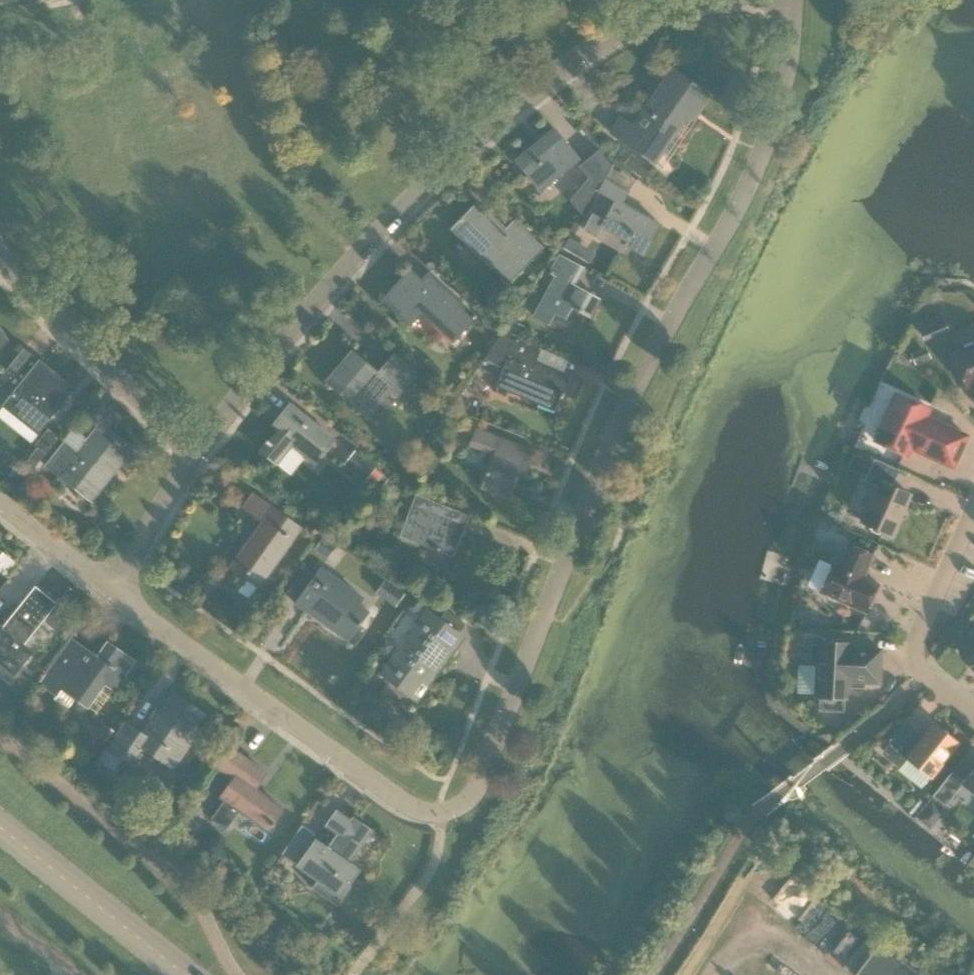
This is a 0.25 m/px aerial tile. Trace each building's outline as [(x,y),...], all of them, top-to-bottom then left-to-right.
[(633,127),(621,118),(611,132),(655,162),(694,107),(700,111),(711,95),(678,72),(667,88),(662,84),(644,111),(633,127)] [(554,129),(515,161),(532,182),(540,191),(552,181),(579,158),(554,129)] [(594,158),(593,157),(579,167),(588,178),(597,190),(605,178),(611,168),(612,165),(602,152),(594,158)] [(624,164),(642,176),(649,166),(631,153),(624,164)] [(660,224),(622,202),(628,191),(634,181),(611,168),(605,178),(597,190),(614,200),(603,220),(591,213),(583,229),(596,236),(601,225),(627,240),(625,244),(643,255),(660,224)] [(597,190),(588,178),(582,186),(591,198),(597,190)] [(504,231),(476,204),(453,228),(496,270),(509,282),(542,248),(532,239),(514,221),(504,231)] [(577,255),(583,245),(569,237),(563,248),(577,255)] [(583,267),(559,255),(549,273),(555,276),(533,316),(548,324),(554,312),(565,317),(571,305),(579,309),(578,310),(582,312),(582,311),(590,315),(599,298),(574,285),(583,267)] [(423,278),(412,268),(382,301),(410,326),(421,313),(453,342),(477,316),(428,272),(423,278)] [(930,338),(958,325),(951,311),(923,324),(930,338)] [(509,333),(520,337),(525,326),(513,321),(509,333)] [(575,398),(583,378),(534,359),(539,347),(502,332),(485,358),(504,366),(496,386),(557,411),(564,393),(575,398)] [(911,352),(916,365),(931,359),(926,346),(911,352)] [(954,356),(966,385),(969,384),(973,395),(973,347),(954,356)] [(74,388),(39,361),(33,356),(24,348),(3,374),(12,381),(15,378),(21,383),(3,406),(37,434),(74,388)] [(395,355),(379,374),(353,351),(326,383),(367,417),(389,391),(394,396),(415,372),(395,355)] [(575,371),(605,384),(610,373),(580,360),(575,371)] [(929,408),(896,393),(875,441),(907,456),(911,448),(952,467),(967,435),(925,416),(929,408)] [(435,410),(444,417),(452,408),(443,400),(435,410)] [(292,446),(315,464),(334,440),(289,404),(281,415),(288,421),(270,443),(267,440),(265,443),(268,445),(262,453),(277,465),(292,446)] [(45,465),(92,502),(134,449),(100,422),(76,452),(63,442),(45,465)] [(521,467),(524,468),(531,448),(475,427),(469,443),(493,453),(480,486),(509,497),(521,467)] [(48,428),(35,445),(46,454),(59,437),(48,428)] [(377,467),(355,450),(343,465),(365,482),(376,468),(377,467)] [(899,469),(875,458),(865,481),(878,486),(862,522),(891,535),(910,494),(892,486),(899,469)] [(28,475),(36,465),(29,459),(21,469),(28,475)] [(259,586),(300,528),(252,494),(243,506),(266,522),(246,550),(245,549),(232,567),(246,576),(239,587),(250,595),(257,584),(259,586)] [(453,555),(465,526),(441,517),(445,505),(416,494),(411,506),(400,535),(453,555)] [(320,530),(308,522),(303,529),(314,537),(320,530)] [(324,535),(315,549),(328,558),(337,544),(324,535)] [(864,577),(874,555),(848,543),(838,565),(833,563),(832,565),(819,559),(807,584),(821,590),(820,592),(827,595),(828,599),(834,602),(838,600),(866,613),(879,583),(864,577)] [(303,566),(286,590),(299,598),(316,574),(303,566)] [(359,625),(360,625),(370,611),(353,599),(358,593),(321,567),(316,574),(299,598),(296,603),(349,640),(359,625)] [(386,579),(377,593),(396,606),(405,592),(386,579)] [(10,682),(33,654),(23,646),(56,604),(35,586),(0,630),(0,665),(0,666),(0,675),(10,682)] [(425,603),(415,596),(405,608),(411,612),(419,611),(425,603)] [(428,610),(381,673),(412,696),(425,677),(421,674),(429,664),(434,668),(452,645),(449,642),(457,631),(459,633),(466,624),(446,609),(440,618),(428,610)] [(66,640),(74,630),(64,622),(59,628),(60,635),(66,640)] [(97,657),(71,638),(39,683),(56,695),(61,688),(88,707),(105,684),(117,693),(126,680),(123,677),(135,661),(108,643),(97,657)] [(851,645),(818,643),(818,646),(813,645),(812,664),(817,664),(816,695),(821,695),(820,709),(843,710),(844,696),(849,696),(849,686),(864,687),(864,682),(880,682),(881,649),(851,647),(851,645)] [(107,747),(97,760),(114,771),(123,758),(132,764),(144,748),(171,766),(175,768),(191,745),(187,743),(206,715),(174,692),(144,734),(126,721),(107,747)] [(923,738),(905,724),(883,750),(902,765),(907,758),(930,777),(958,742),(934,724),(923,738)] [(99,736),(108,742),(115,732),(106,725),(99,736)] [(837,733),(827,725),(819,735),(829,743),(837,733)] [(266,773),(232,748),(218,767),(234,779),(222,796),(226,799),(211,819),(226,829),(240,810),(269,830),(272,825),(274,827),(276,823),(275,822),(284,809),(255,789),(266,773)] [(973,792),(973,768),(962,783),(973,792)] [(918,819),(926,825),(933,824),(943,811),(931,801),(918,819)] [(299,865),(319,879),(313,887),(338,905),(353,885),(350,883),(359,869),(349,862),(372,830),(354,817),(352,820),(337,810),(327,824),(341,834),(331,849),(317,839),(299,865)] [(259,888),(267,894),(273,885),(265,879),(259,888)] [(858,938),(848,931),(833,951),(843,958),(858,938)] [(866,937),(843,967),(854,974),(855,974),(877,946),(866,937)] [(903,962),(879,944),(856,974),(893,974),(903,962)]
